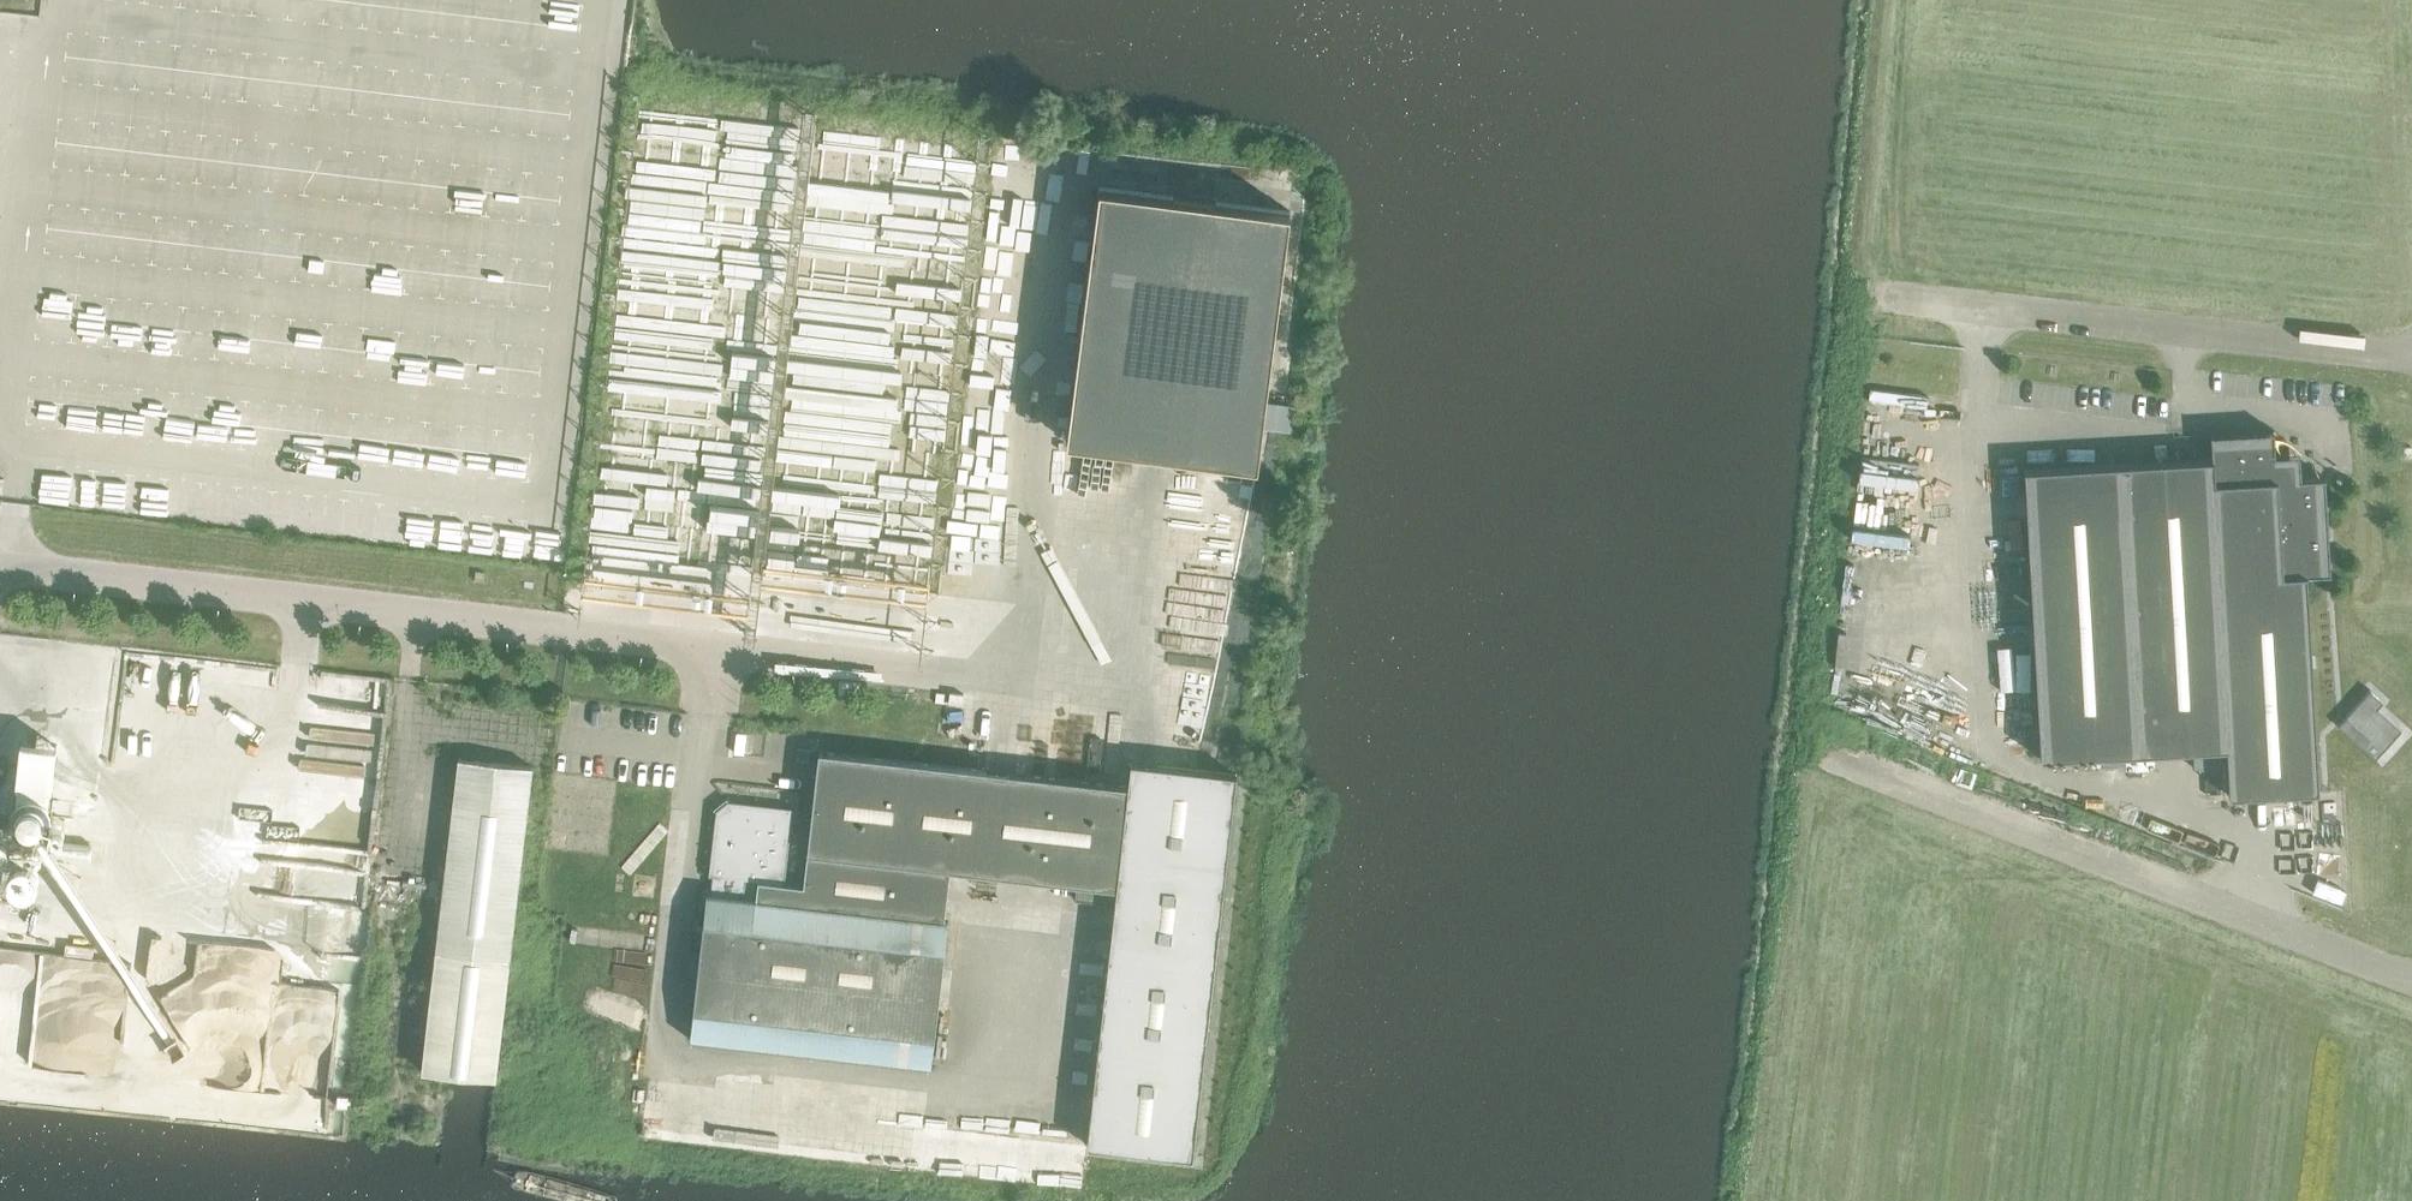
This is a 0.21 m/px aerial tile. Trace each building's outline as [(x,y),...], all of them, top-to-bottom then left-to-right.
[(1065,440),(1257,465),(1289,210),(1098,186),(1065,440)] [(2040,758),(2226,748),(2228,796),(2318,791),(2305,574),(2330,573),(2330,571),(2329,571),(2324,478),(2325,478),(2325,476),(2300,478),(2299,464),(2288,454),(2274,455),(2273,430),(2271,430),(2271,431),(2211,434),(2210,434),(2211,458),(2023,469),(2040,758)] [(2382,701),(2370,691),(2371,690),(2369,689),(2345,716),(2337,724),(2338,725),(2375,758),(2390,742),(2400,731),(2401,730),(2376,708),(2377,707),(2382,702),(2382,701)] [(707,893),(690,1038),(930,1066),(947,921),(943,921),(949,868),(997,874),(1076,883),(1075,899),(1114,904),(1086,1145),(1192,1157),(1236,774),(1131,761),(1128,785),(1009,772),(818,750),(803,885),(784,883),(793,808),(718,799),(709,874),(712,875),(710,894),(707,893)] [(421,1069),(493,1078),(495,1078),(532,766),(458,758),(421,1069)] [(17,793),(14,824),(46,828),(49,796),(17,793)] [(59,818),(57,818),(55,818),(54,819),(52,820),(51,821),(51,822),(51,823),(50,825),(51,827),(51,828),(52,830),(54,831),(55,832),(57,832),(59,832),(61,832),(62,831),(63,830),(64,829),(65,827),(65,826),(65,825),(65,823),(65,822),(64,821),(63,820),(62,819),(60,818),(59,818)] [(0,825),(0,846),(2,846),(3,846),(5,845),(7,844),(8,843),(9,841),(10,840),(10,839),(10,837),(11,836),(10,834),(10,833),(10,832),(9,830),(7,828),(6,827),(5,827),(3,826),(1,825),(0,825)] [(18,846),(19,847),(21,846),(23,845),(25,844),(26,843),(26,842),(27,841),(27,840),(27,839),(26,837),(26,836),(25,835),(24,834),(22,833),(21,832),(19,832),(17,832),(15,833),(14,834),(13,836),(12,838),(12,839),(12,841),(13,842),(13,843),(14,844),(16,845),(18,846)] [(34,848),(36,849),(38,848),(40,848),(41,847),(42,845),(42,844),(43,842),(42,840),(42,839),(41,838),(40,837),(38,836),(37,835),(35,835),(34,836),(32,837),(31,837),(30,839),(29,841),(29,843),(30,844),(30,845),(31,846),(32,847),(34,848)] [(40,857),(39,855),(39,854),(36,854),(37,852),(35,850),(33,849),(31,848),(28,847),(26,847),(24,847),(21,848),(19,848),(17,849),(17,852),(14,852),(13,853),(11,855),(11,858),(10,860),(10,863),(10,865),(11,867),(11,870),(12,871),(12,870),(15,870),(14,873),(16,875),(18,876),(20,877),(22,878),(25,878),(27,878),(30,878),(32,877),(34,876),(34,873),(37,873),(38,871),(39,869),(40,867),(41,865),(41,862),(41,860),(40,857)]
